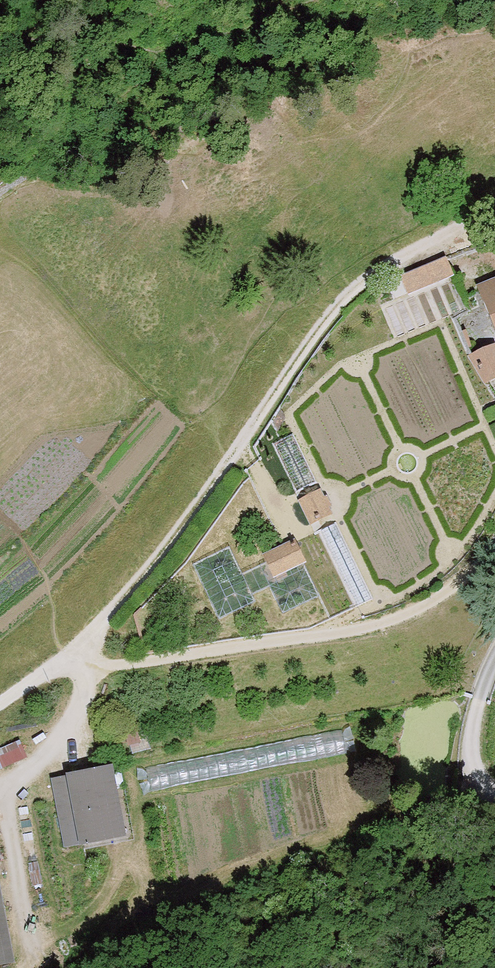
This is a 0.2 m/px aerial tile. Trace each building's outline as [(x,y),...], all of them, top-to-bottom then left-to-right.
[(440,265),(405,280),(414,300),(448,284),(440,265)] [(482,288),(494,321),(494,283),(482,288)] [(467,315),(446,324),(459,356),(481,347),(467,315)] [(481,366),(492,392),(494,390),(494,360),(481,366)] [(285,436),(278,432),(269,445),(276,449),(285,436)] [(329,506),(315,514),(321,525),(335,517),(329,506)] [(275,571),(309,560),(302,536),(268,547),(275,571)] [(112,759),(55,772),(73,848),(130,834),(112,759)] [(19,962),(0,871),(0,966),(19,962)]
